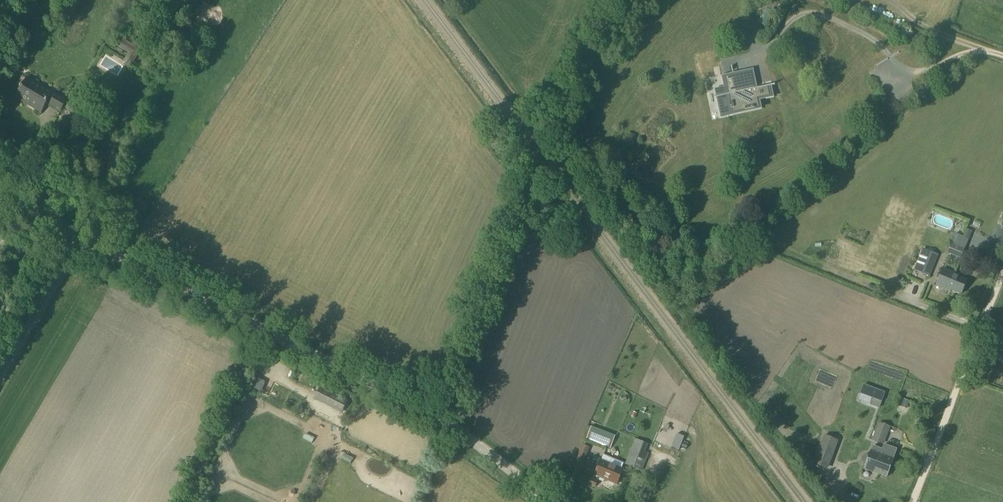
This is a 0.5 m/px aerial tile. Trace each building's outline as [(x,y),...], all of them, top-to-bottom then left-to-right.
[(762,15),(757,23),(765,27),(770,19),(762,15)] [(121,38),(118,43),(117,44),(131,52),(125,62),(131,66),(141,50),(121,38)] [(119,66),(123,57),(112,52),(107,61),(119,66)] [(732,114),(745,111),(754,109),(759,108),(757,99),(764,97),(769,96),(767,86),(737,93),(733,76),(725,77),(730,103),(729,103),(730,109),(731,109),(732,114)] [(60,111),(66,101),(27,79),(17,97),(41,111),(46,103),(60,111)] [(799,135),(808,131),(805,126),(797,129),(799,135)] [(951,243),(964,248),(968,239),(955,234),(951,243)] [(964,248),(951,243),(947,252),(960,257),(964,248)] [(913,270),(929,276),(938,255),(923,248),(913,270)] [(936,286),(950,291),(951,290),(961,294),(967,279),(953,274),(954,273),(943,269),(936,286)] [(1002,361),(1002,338),(1000,337),(992,357),(1002,361)] [(884,392),(864,384),(860,393),(872,398),(870,404),(879,407),(884,392)] [(312,398),(339,412),(345,401),(318,387),(312,398)] [(901,406),(906,409),(909,401),(904,399),(901,406)] [(872,441),(882,445),(889,427),(879,424),(872,441)] [(587,440),(609,448),(613,437),(591,429),(587,440)] [(684,437),(676,434),(671,447),(679,450),(684,437)] [(813,466),(826,470),(836,442),(823,437),(813,466)] [(808,455),(811,443),(804,441),(801,453),(808,455)] [(575,462),(582,465),(589,448),(582,445),(575,462)] [(867,460),(890,468),(893,459),(896,449),(887,446),(885,451),(872,446),(870,451),(867,460)] [(644,452),(637,450),(631,466),(638,469),(644,452)] [(593,475),(615,485),(622,470),(600,460),(593,475)] [(890,468),(867,460),(864,469),(886,477),(890,468)] [(589,478),(587,484),(594,487),(597,481),(589,478)]
